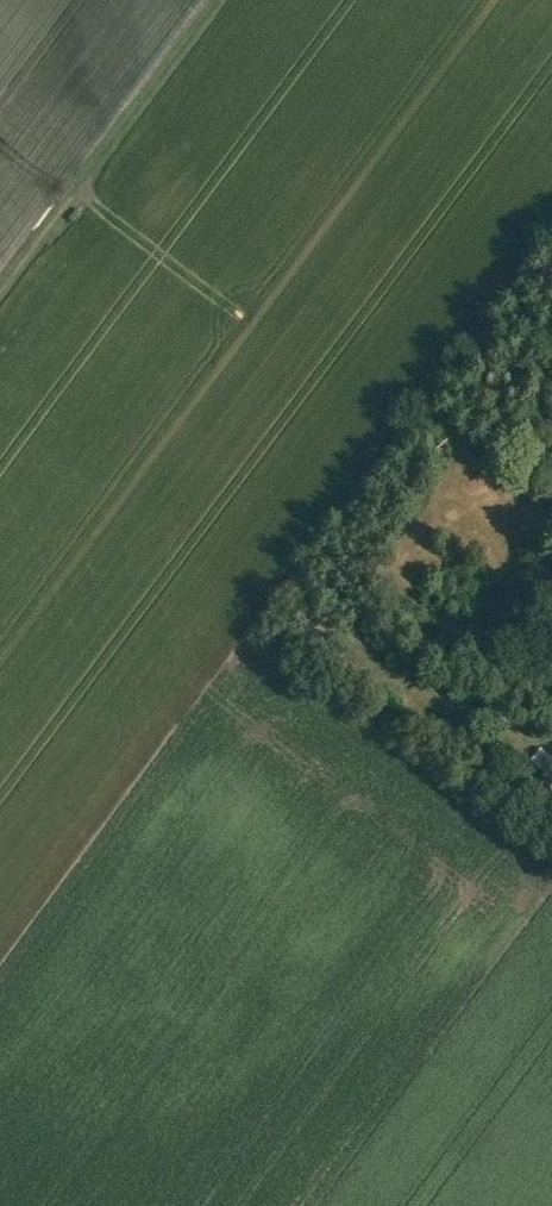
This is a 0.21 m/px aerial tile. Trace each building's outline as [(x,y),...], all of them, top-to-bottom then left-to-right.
[(538,785),(551,796),(551,766),(538,785)]
